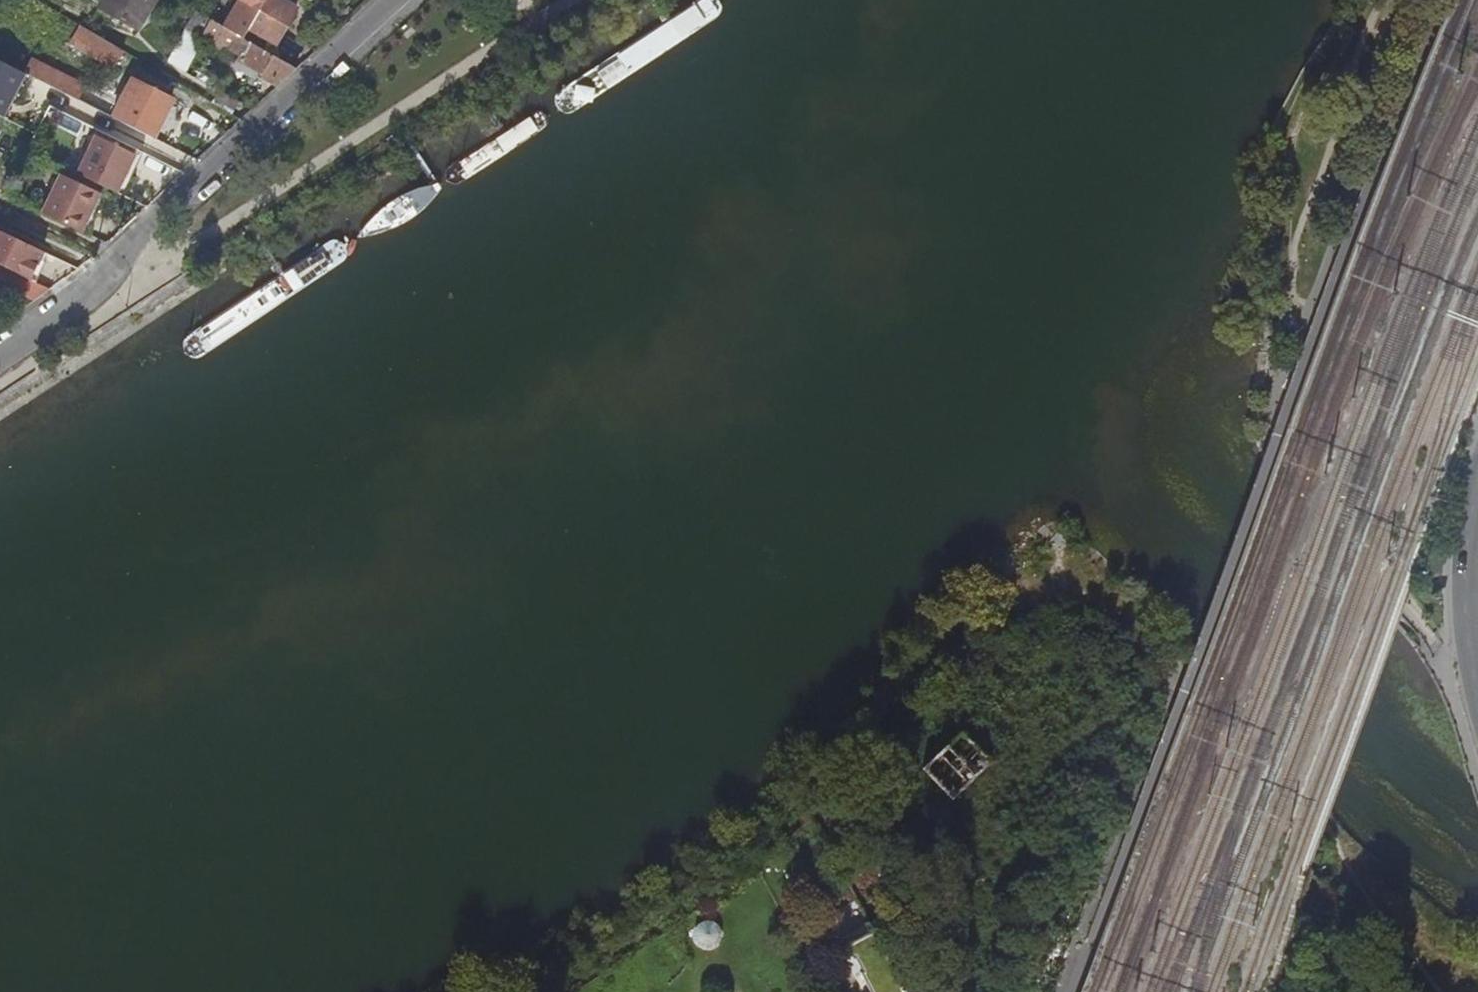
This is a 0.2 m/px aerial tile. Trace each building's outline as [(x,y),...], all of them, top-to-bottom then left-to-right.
[(157,0),(105,0),(100,7),(138,31),(157,0)] [(277,0),(268,0),(259,14),(240,4),(224,29),(245,41),(250,32),(278,48),(298,13),(277,0)] [(268,0),(243,0),(240,4),(259,14),(268,0)] [(197,13),(187,29),(221,51),(224,46),(243,58),(240,62),(281,87),(297,73),(291,69),(284,65),(245,41),(224,29),(197,13)] [(125,52),(82,27),(72,44),(114,70),(125,52)] [(284,65),(291,69),(297,59),(290,55),(284,65)] [(27,75),(54,89),(55,88),(80,100),(79,102),(96,110),(101,100),(84,91),(87,85),(38,57),(27,75)] [(153,140),(168,113),(174,102),(133,80),(113,119),(119,122),(138,132),(151,139),(153,140)] [(179,119),(168,113),(153,140),(164,145),(179,119)] [(137,156),(97,137),(78,176),(118,195),(126,178),(132,181),(145,155),(139,152),(137,156)] [(62,176),(44,214),(88,235),(98,213),(93,210),(101,195),(62,176)] [(990,760),(960,728),(921,767),(950,798),(990,760)] [(856,862),(841,869),(855,897),(869,890),(856,862)] [(904,991),(929,991),(917,967),(896,978),(898,980),(904,991)] [(898,980),(878,991),(904,991),(898,980)]
